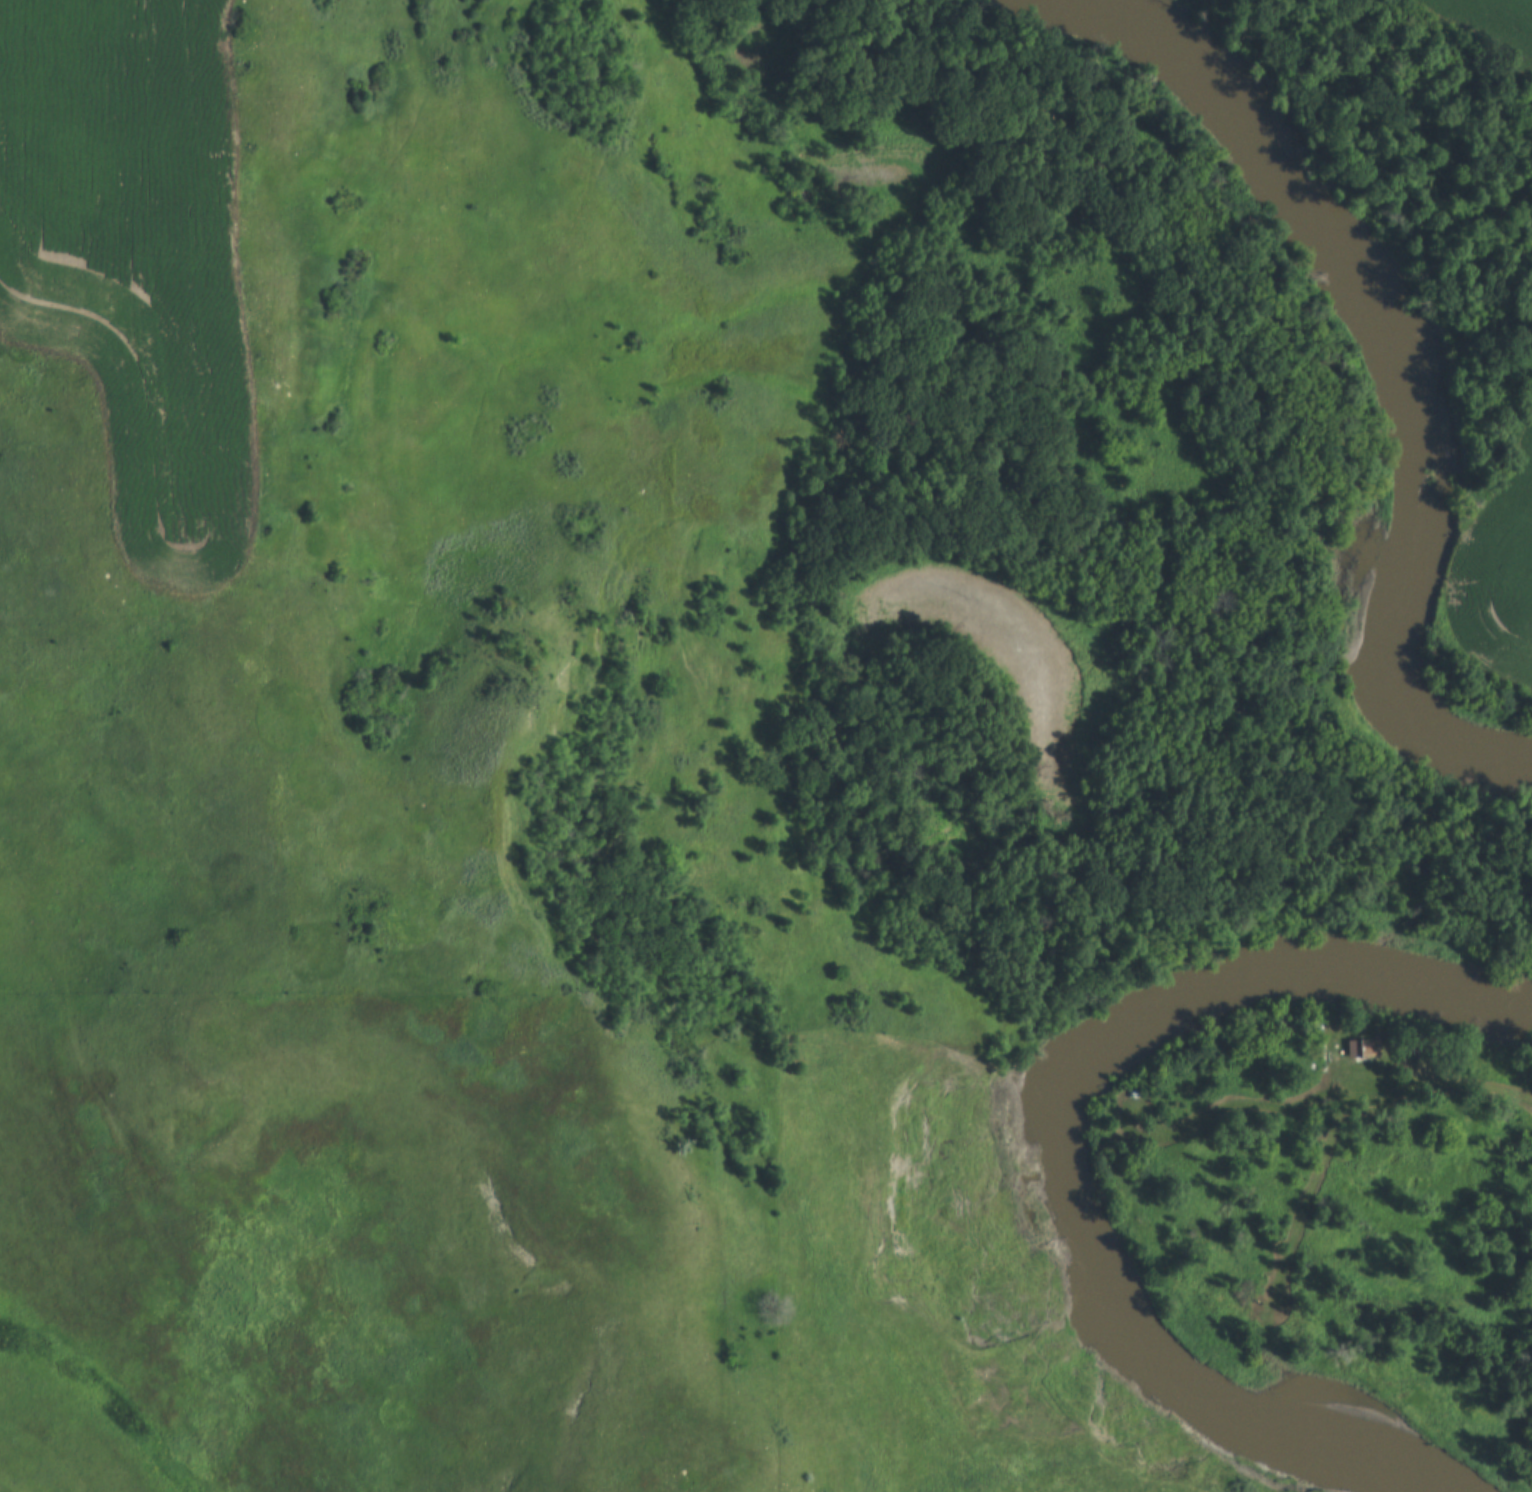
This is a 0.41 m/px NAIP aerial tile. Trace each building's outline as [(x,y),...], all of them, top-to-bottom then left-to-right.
[(1375,1041),(1349,1041),(1349,1061),(1375,1061),(1375,1041)]
